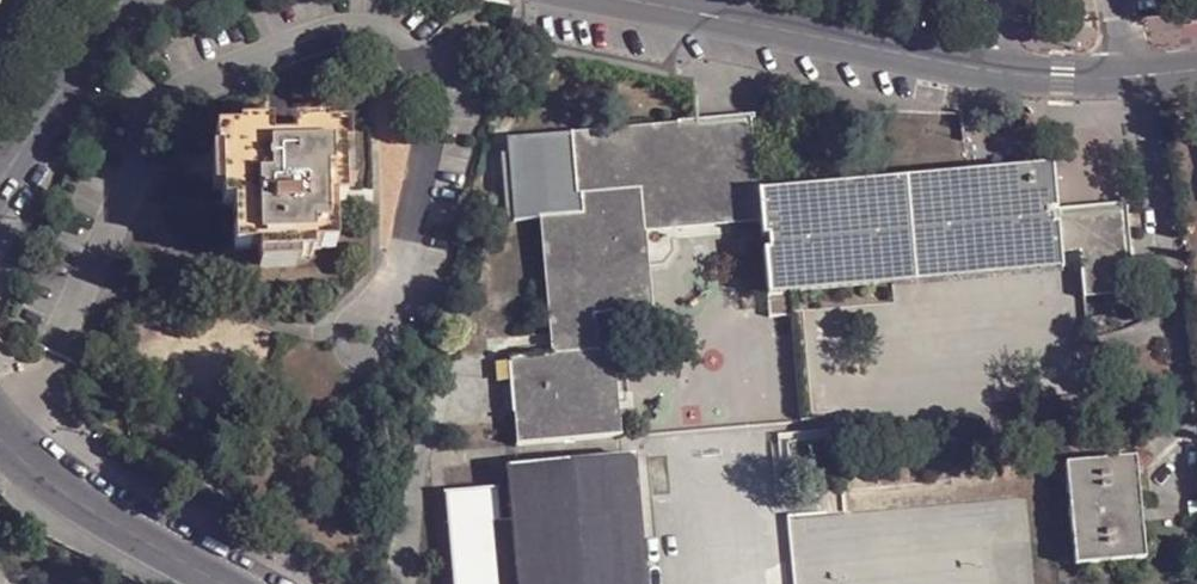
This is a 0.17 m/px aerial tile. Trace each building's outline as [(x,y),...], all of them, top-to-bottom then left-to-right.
[(689,168),(763,161),(758,116),(685,124),(689,168)] [(555,352),(594,349),(591,314),(610,314),(610,318),(658,314),(650,231),(767,216),(766,193),(763,161),(689,168),(685,124),(508,138),(514,216),(543,213),(555,352)] [(212,138),(211,162),(217,162),(220,199),(231,199),(230,212),(232,272),(254,271),(255,275),(311,272),(311,268),(334,267),(330,208),(329,196),(342,196),(341,154),(347,154),(345,132),(321,132),(321,125),(236,129),(236,136),(212,138)] [(767,216),(777,295),(798,293),(897,285),(1070,268),(1067,254),(1064,209),(1062,187),(1061,164),(1022,168),(766,193),(767,216)] [(342,196),(329,196),(330,208),(342,208),(342,200),(342,196)] [(230,212),(231,199),(220,199),(219,203),(219,213),(230,212)] [(1137,204),(1083,205),(1064,209),(1067,254),(1088,252),(1085,234),(1131,230),(1133,260),(1141,259),(1139,231),(1137,204)] [(1091,298),(1136,294),(1133,260),(1131,230),(1085,234),(1088,252),(1091,298)] [(624,435),(616,347),(594,349),(555,352),(512,356),(518,443),(624,435)] [(1140,456),(1071,461),(1076,564),(1150,557),(1140,456)] [(514,467),(517,516),(523,583),(645,583),(636,458),(514,467)] [(502,519),(501,490),(449,493),(455,583),(507,583),(502,519)] [(517,516),(502,519),(507,583),(523,583),(517,516)]
